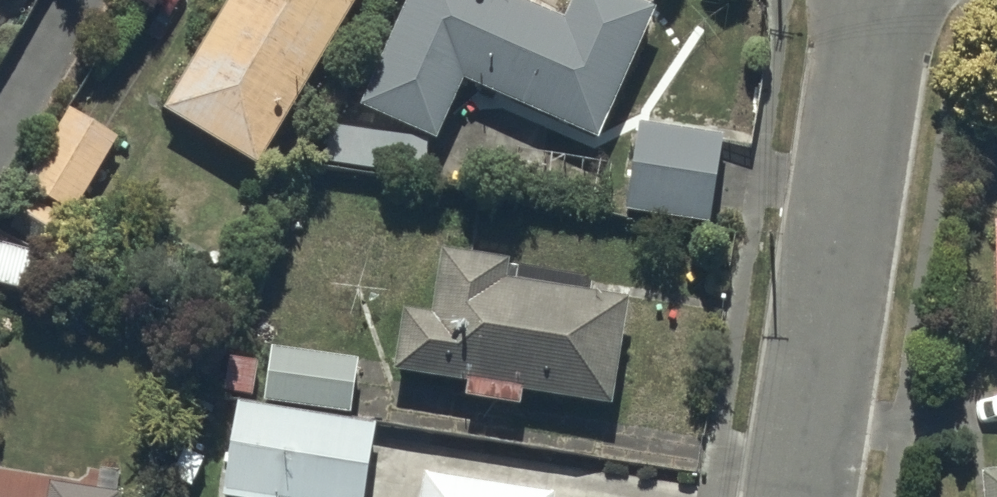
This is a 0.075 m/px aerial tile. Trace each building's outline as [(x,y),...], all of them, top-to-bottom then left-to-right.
[(263,179),(370,0),(241,0),(168,123),(263,179)] [(603,153),(662,23),(609,0),(585,0),(570,34),(493,0),(418,0),(365,119),(442,153),(468,93),(603,153)] [(76,222),(122,146),(74,117),(28,194),(76,222)] [(643,133),(629,219),(714,233),(728,147),(643,133)] [(335,137),(330,171),(427,185),(432,151),(335,137)] [(27,286),(39,248),(0,236),(0,278),(27,286)] [(409,322),(399,385),(473,396),(471,410),(525,419),(528,405),(617,419),(634,312),(512,293),(515,273),(446,262),(436,326),(409,322)] [(269,412),(355,424),(362,371),(276,359),(269,412)] [(228,401),(256,405),(261,370),(233,366),(228,401)] [(379,434),(241,413),(228,496),(370,496),(379,434)] [(982,496),(996,496),(996,463),(979,464),(982,496)] [(427,496),(499,496),(428,486),(427,496)]
